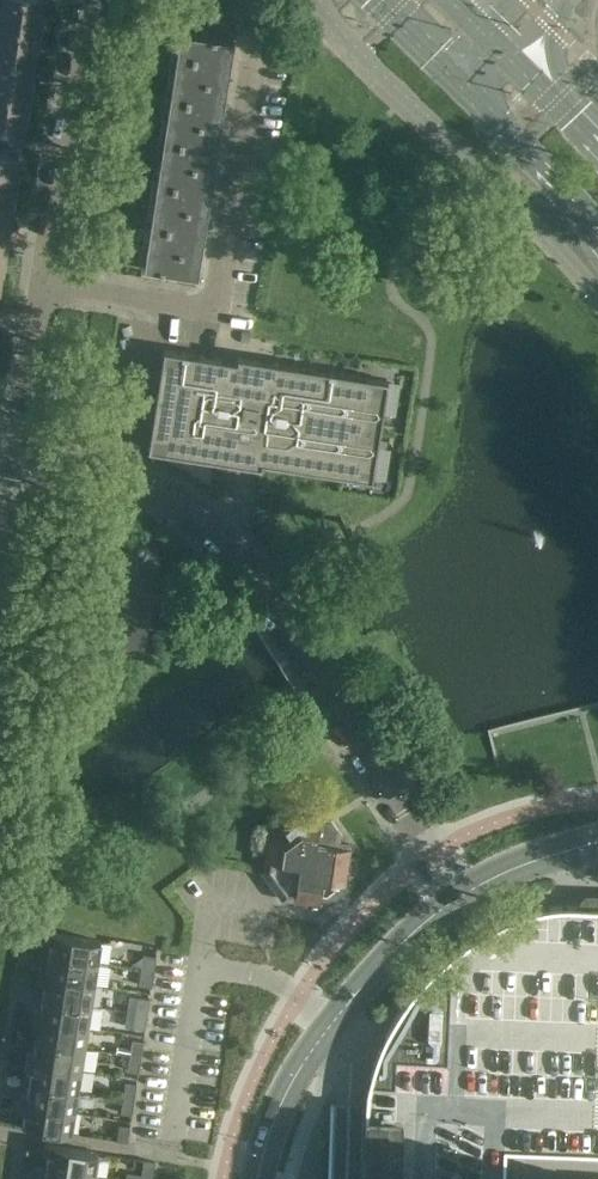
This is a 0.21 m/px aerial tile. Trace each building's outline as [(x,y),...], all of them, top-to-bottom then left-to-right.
[(39,32),(44,0),(1,0),(0,9),(0,26),(39,32)] [(39,32),(0,26),(0,60),(34,65),(39,32)] [(230,60),(234,38),(180,29),(176,52),(230,60)] [(227,82),(230,60),(176,52),(173,73),(227,82)] [(34,65),(0,60),(0,94),(29,98),(34,65)] [(224,102),(227,82),(173,73),(170,94),(224,102)] [(0,94),(0,128),(23,132),(29,98),(0,94)] [(220,124),(224,102),(170,94),(166,115),(220,124)] [(217,146),(220,124),(166,115),(163,137),(217,146)] [(214,167),(217,146),(163,137),(160,158),(214,167)] [(14,191),(19,156),(0,153),(0,189),(14,191)] [(210,188),(214,167),(160,158),(156,180),(210,188)] [(207,210),(210,188),(156,180),(153,201),(207,210)] [(14,191),(0,189),(0,222),(9,224),(14,191)] [(204,230),(207,210),(153,201),(150,222),(204,230)] [(9,224),(0,222),(0,256),(4,257),(9,224)] [(200,252),(204,230),(150,222),(147,244),(200,252)] [(197,274),(200,252),(147,244),(143,266),(197,274)] [(152,422),(148,449),(224,461),(261,467),(262,462),(372,480),(387,387),(388,380),(387,380),(360,376),(274,362),(237,356),(236,361),(163,349),(159,376),(152,422)] [(268,835),(262,871),(274,873),(273,885),(283,898),(319,904),(321,892),(333,894),(347,883),(353,847),(340,845),(342,833),(331,820),(295,814),(293,826),(282,824),(268,835)] [(505,1160),(505,1148),(597,1152),(597,907),(591,907),(585,907),(573,906),(571,906),(566,906),(561,906),(558,906),(553,907),(549,908),(546,908),(540,909),(536,910),(529,911),(526,912),(521,914),(516,916),(511,918),(502,922),(500,923),(492,927),(490,929),(485,931),(479,935),(475,938),(472,940),(468,942),(462,946),(459,948),(455,951),(451,954),(447,958),(442,962),(437,966),(431,973),(425,978),(420,983),(413,991),(410,996),(405,1002),(402,1006),(399,1011),(398,1012),(395,1017),(393,1022),(387,1032),(386,1036),(383,1041),(381,1045),(379,1051),(378,1055),(377,1056),(376,1061),(374,1066),(373,1069),(371,1076),(369,1085),(369,1087),(368,1093),(367,1097),(366,1103),(366,1107),(366,1110),(366,1112),(365,1119),(364,1153),(370,1153),(369,1178),(504,1178),(505,1160)] [(97,963),(100,941),(46,933),(45,942),(49,943),(47,956),(97,963)] [(153,972),(156,956),(143,954),(140,970),(153,972)] [(94,984),(97,963),(47,956),(46,968),(41,967),(40,976),(94,984)] [(151,987),(153,972),(140,970),(138,985),(151,987)] [(90,1006),(94,984),(40,976),(38,985),(43,986),(41,998),(90,1006)] [(132,1012),(147,1014),(149,999),(134,997),(132,1012)] [(90,1006),(41,998),(39,1011),(35,1010),(33,1019),(87,1027),(99,1029),(102,1007),(90,1006)] [(147,1014),(132,1012),(130,1027),(144,1030),(147,1014)] [(84,1048),(87,1027),(33,1019),(32,1028),(37,1029),(35,1041),(84,1048)] [(140,1057),(143,1042),(131,1040),(130,1048),(116,1046),(115,1053),(129,1055),(140,1057)] [(80,1069),(84,1048),(35,1041),(33,1054),(28,1053),(27,1061),(80,1069)] [(138,1072),(140,1057),(129,1055),(127,1071),(138,1072)] [(77,1091),(80,1069),(27,1061),(25,1071),(30,1071),(28,1084),(77,1091)] [(134,1099),(136,1084),(124,1082),(122,1098),(134,1099)] [(74,1112),(77,1091),(28,1084),(26,1096),(22,1095),(20,1103),(74,1112)] [(131,1115),(134,1099),(122,1098),(119,1113),(131,1115)] [(21,1126),(70,1134),(74,1112),(20,1103),(19,1113),(23,1114),(21,1126)] [(127,1143),(129,1127),(118,1125),(116,1141),(127,1143)] [(98,1153),(44,1144),(42,1154),(47,1155),(45,1167),(94,1175),(98,1153)] [(152,1169),(153,1162),(143,1160),(141,1174),(127,1172),(126,1178),(151,1178),(152,1169)] [(94,1175),(45,1167),(43,1178),(39,1178),(38,1178),(93,1178),(94,1175)]
